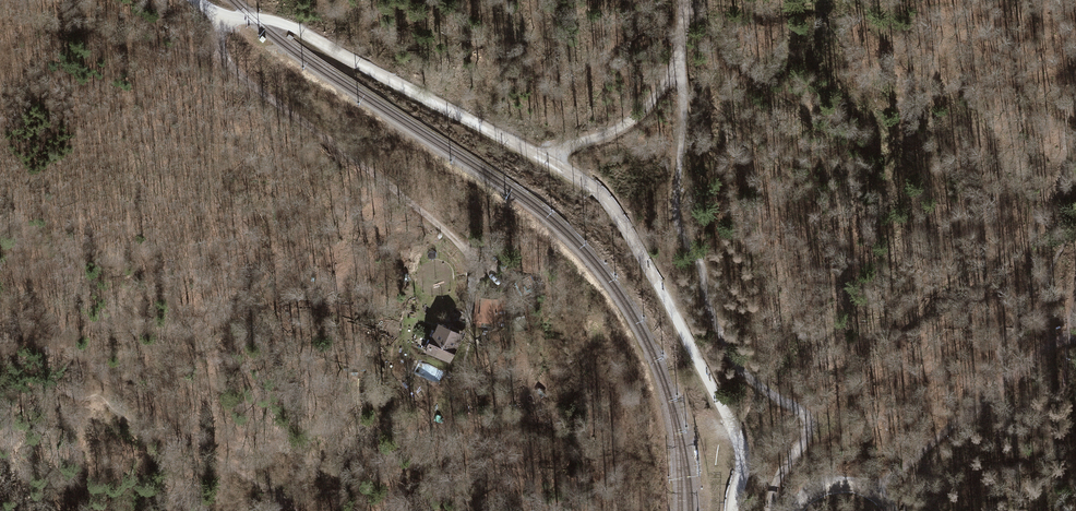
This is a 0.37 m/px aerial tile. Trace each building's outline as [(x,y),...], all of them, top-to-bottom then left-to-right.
[(467,292),(475,292),(476,276),(469,275),(467,292)] [(529,275),(516,275),(516,291),(530,291),(529,275)] [(439,327),(437,331),(436,331),(427,349),(451,360),(460,342),(459,341),(461,337),(460,332),(444,324),(439,327)]
